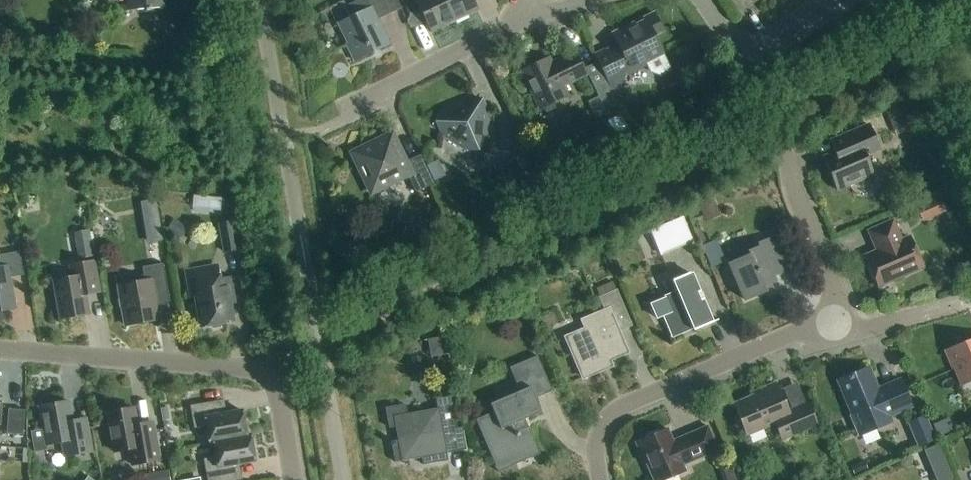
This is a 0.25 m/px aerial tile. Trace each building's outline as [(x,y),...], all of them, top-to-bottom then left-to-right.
[(127,6),(121,7),(121,12),(163,8),(162,0),(126,0),(127,6)] [(390,15),(387,8),(398,3),(396,0),(360,0),(344,8),(350,19),(338,24),(348,45),(346,46),(354,62),(389,45),(377,20),(390,15)] [(409,17),(420,11),(431,34),(454,22),(443,0),(401,0),(409,17)] [(454,22),(478,11),(472,0),(443,0),(454,22)] [(645,19),(646,21),(634,27),(633,24),(612,34),(620,50),(597,62),(608,85),(619,79),(647,66),(651,73),(659,76),(669,71),(661,53),(654,37),(664,32),(655,14),(645,19)] [(562,87),(586,76),(574,53),(558,61),(560,64),(553,68),(549,59),(521,72),(540,110),(542,109),(546,113),(554,109),(553,103),(567,97),(562,87)] [(606,82),(594,89),(606,114),(619,108),(606,82)] [(487,138),(488,114),(466,99),(444,110),(442,136),(463,150),(487,138)] [(886,114),(896,137),(913,129),(910,122),(913,120),(906,105),(886,114)] [(830,142),(834,153),(823,158),(837,191),(873,176),(862,152),(877,146),(868,126),(830,142)] [(434,185),(429,175),(420,156),(405,163),(392,135),(352,154),(371,194),(407,176),(416,194),(434,185)] [(505,165),(519,195),(543,183),(529,153),(505,165)] [(720,217),(711,197),(697,203),(705,223),(720,217)] [(211,199),(210,213),(220,214),(221,200),(211,199)] [(141,203),(143,218),(160,215),(158,200),(141,203)] [(921,210),(924,219),(947,209),(943,201),(921,210)] [(660,257),(693,242),(682,217),(638,236),(643,249),(654,244),(660,257)] [(879,287),(922,268),(909,238),(901,242),(892,222),(869,232),(877,252),(866,257),(879,287)] [(218,225),(223,254),(238,251),(233,223),(218,225)] [(772,278),(784,273),(770,240),(757,245),(758,248),(747,253),(749,256),(729,265),(745,301),(766,293),(763,287),(774,282),(772,278)] [(77,248),(79,260),(94,257),(92,246),(77,248)] [(15,310),(10,279),(24,276),(20,253),(0,256),(0,313),(15,310)] [(83,289),(98,286),(93,263),(70,267),(72,279),(54,282),(61,320),(88,315),(83,289)] [(155,302),(169,299),(163,264),(142,268),(144,276),(134,278),(132,281),(133,285),(119,287),(126,327),(158,321),(155,302)] [(228,296),(233,295),(230,278),(216,281),(213,267),(185,272),(188,287),(194,286),(201,328),(210,327),(214,329),(221,328),(224,324),(233,323),(228,296)] [(693,332),(713,323),(700,292),(699,292),(694,281),(692,281),(689,274),(672,282),(676,293),(651,304),(657,320),(665,317),(674,337),(692,329),(693,332)] [(596,289),(599,298),(604,312),(582,322),(586,330),(566,338),(583,379),(611,367),(609,361),(627,353),(617,331),(631,325),(613,282),(596,289)] [(427,341),(431,358),(449,355),(446,338),(427,341)] [(945,352),(952,369),(954,369),(961,386),(970,382),(970,341),(945,352)] [(535,400),(552,392),(537,357),(509,369),(519,392),(490,405),(493,413),(476,421),(498,473),(517,465),(514,458),(537,448),(525,420),(541,413),(535,400)] [(892,419),(891,416),(911,407),(900,381),(877,391),(868,369),(838,381),(853,416),(849,418),(856,434),(892,419)] [(782,441),(817,426),(807,404),(788,412),(776,384),(761,390),(762,393),(733,405),(746,437),(775,425),(782,441)] [(437,409),(429,411),(407,415),(405,405),(385,409),(389,429),(395,428),(398,442),(395,442),(391,443),(392,447),(395,463),(422,459),(423,466),(448,462),(443,432),(457,429),(451,397),(436,400),(437,409)] [(43,430),(31,432),(35,453),(47,451),(46,446),(62,443),(65,458),(91,453),(86,424),(73,427),(69,402),(39,407),(43,430)] [(209,444),(213,444),(213,443),(246,437),(242,412),(219,416),(216,402),(190,407),(194,430),(206,427),(209,444)] [(167,408),(160,409),(162,421),(169,420),(167,408)] [(132,466),(159,461),(154,431),(138,434),(133,409),(107,414),(114,453),(129,450),(132,466)] [(6,435),(23,436),(25,411),(8,410),(6,435)] [(908,424),(919,451),(938,443),(926,416),(908,424)] [(705,457),(718,451),(708,427),(672,442),(667,430),(636,443),(644,462),(645,462),(653,479),(667,479),(685,472),(682,466),(705,457)] [(255,462),(250,436),(246,437),(213,443),(213,444),(216,460),(204,462),(207,479),(234,479),(232,466),(255,462)] [(939,447),(924,453),(931,471),(946,465),(939,447)] [(863,461),(850,467),(854,477),(868,471),(863,461)]
